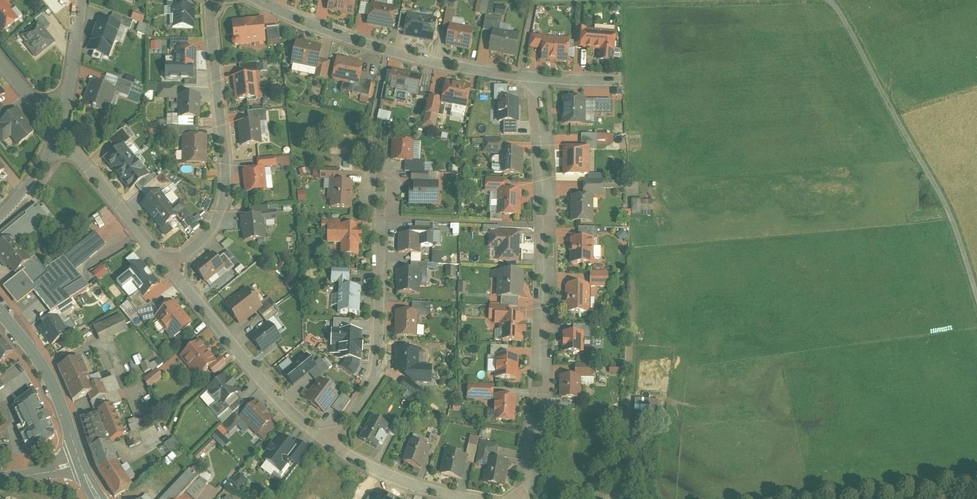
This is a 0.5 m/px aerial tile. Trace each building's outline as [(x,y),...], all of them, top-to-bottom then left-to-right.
[(330,3),(329,11),(353,16),(355,0),(331,0),(330,3)] [(498,2),(484,0),(480,0),(478,13),(495,16),(498,2)] [(183,3),(174,3),(173,16),(171,16),(171,26),(173,26),(173,28),(193,29),(193,21),(194,21),(194,20),(193,20),(193,14),(194,14),(194,12),(193,12),(193,9),(183,8),(183,3)] [(1,32),(2,33),(16,22),(9,15),(11,13),(4,4),(0,7),(0,31),(1,32)] [(396,10),(372,5),(368,25),(392,29),(396,10)] [(497,13),(507,16),(510,8),(499,5),(497,13)] [(454,12),(447,10),(446,17),(453,18),(454,12)] [(410,15),(401,13),(398,31),(406,32),(409,16),(410,16),(410,15)] [(132,21),(113,14),(110,22),(119,25),(119,26),(130,30),(133,21),(132,21)] [(51,26),(42,15),(36,21),(38,24),(39,24),(45,31),(51,26)] [(144,18),(134,15),(132,21),(133,21),(141,24),(142,24),(144,18)] [(410,16),(409,16),(406,32),(405,36),(432,41),(436,21),(410,16)] [(502,19),(486,16),(483,31),(491,32),(493,25),(500,27),(502,19)] [(110,22),(101,19),(93,41),(95,41),(91,50),(95,51),(92,59),(101,62),(104,55),(108,56),(119,26),(119,25),(110,22)] [(251,21),(233,23),(235,41),(233,43),(234,46),(236,47),(238,47),(240,45),(256,43),(256,41),(265,41),(264,31),(264,30),(263,21),(252,22),(251,21)] [(38,24),(24,36),(32,46),(29,49),(36,58),(54,43),(45,31),(39,24),(38,24)] [(142,24),(141,24),(138,33),(147,37),(147,26),(142,24)] [(472,31),(451,26),(447,46),(469,50),(472,31)] [(279,27),(267,28),(267,30),(264,30),(264,31),(267,30),(268,42),(280,41),(279,27)] [(588,32),(576,31),(575,48),(586,49),(588,32)] [(518,37),(494,32),(491,52),(498,53),(504,54),(514,56),(518,37)] [(615,34),(588,32),(586,49),(601,50),(600,61),(612,62),(612,61),(613,51),(614,51),(615,34)] [(545,37),(531,36),(529,49),(543,50),(544,40),(545,40),(545,37)] [(189,39),(171,39),(170,51),(177,51),(177,50),(189,50),(189,39)] [(545,40),(544,40),(543,50),(543,61),(564,62),(567,60),(568,50),(565,50),(566,43),(564,41),(545,40)] [(321,49),(307,46),(307,45),(297,43),(292,66),(316,70),(317,71),(319,61),(321,49)] [(189,50),(177,50),(177,51),(176,69),(176,71),(193,71),(195,71),(195,51),(189,50)] [(614,51),(613,51),(612,61),(619,62),(619,60),(620,61),(621,53),(620,53),(620,52),(614,51)] [(356,61),(345,59),(343,61),(338,60),(333,78),(335,81),(349,84),(351,82),(355,83),(359,84),(360,79),(363,65),(357,64),(356,61)] [(329,63),(319,61),(317,71),(316,70),(315,79),(326,81),(329,63)] [(258,63),(240,65),(241,75),(259,73),(258,63)] [(193,77),(193,71),(176,71),(176,69),(166,69),(165,80),(185,80),(193,80),(193,77)] [(422,78),(399,73),(397,87),(396,91),(397,92),(418,96),(422,78)] [(255,76),(235,78),(237,100),(248,99),(247,96),(257,95),(255,76)] [(197,77),(193,77),(193,80),(185,80),(185,86),(197,86),(197,77)] [(372,82),(360,79),(359,84),(355,83),(352,94),(361,96),(369,98),(372,82)] [(133,85),(118,80),(116,87),(118,88),(118,89),(122,91),(121,95),(128,98),(133,85)] [(115,90),(93,82),(84,107),(94,110),(93,111),(96,112),(97,111),(106,115),(115,90)] [(470,88),(447,83),(443,104),(466,108),(470,88)] [(397,87),(384,84),(381,102),(394,105),(397,92),(396,91),(397,87)] [(508,86),(495,86),(494,101),(499,101),(499,100),(508,100),(508,86)] [(177,87),(159,87),(158,98),(176,99),(177,87)] [(200,97),(180,96),(180,118),(199,119),(200,97)] [(369,98),(361,96),(360,103),(367,104),(369,98)] [(441,99),(429,96),(425,114),(444,118),(446,107),(440,106),(441,99)] [(508,100),(499,100),(499,101),(499,122),(517,122),(517,100),(508,100)] [(584,101),(564,100),(564,101),(565,101),(565,114),(564,114),(564,124),(584,125),(584,101)] [(612,101),(594,101),(594,115),(612,115),(612,101)] [(379,119),(392,122),(394,113),(381,110),(379,119)] [(267,122),(266,111),(248,112),(249,123),(259,122),(259,123),(267,122)] [(15,113),(1,123),(3,126),(0,128),(0,139),(2,141),(10,135),(19,145),(35,132),(25,121),(23,122),(15,113)] [(249,123),(240,124),(242,146),(261,144),(259,123),(259,122),(249,123)] [(196,128),(178,127),(178,138),(184,138),(185,138),(196,138),(196,128)] [(122,130),(108,141),(117,152),(123,147),(124,147),(131,141),(122,130)] [(598,136),(581,135),(581,148),(597,148),(598,136)] [(196,138),(185,138),(184,138),(184,164),(178,163),(178,164),(205,165),(206,154),(204,154),(204,138),(196,138)] [(502,142),(485,141),(484,153),(499,154),(499,148),(502,148),(502,142)] [(412,143),(394,142),(393,161),(411,162),(412,143)] [(117,152),(106,160),(122,180),(137,168),(126,155),(129,153),(124,147),(123,147),(117,152)] [(584,151),(565,150),(565,175),(583,176),(584,151)] [(522,152),(501,151),(501,166),(504,169),(503,174),(521,175),(521,166),(520,165),(521,153),(522,153),(522,152)] [(276,158),(258,160),(259,168),(277,166),(276,158)] [(423,165),(406,164),(406,173),(412,173),(423,174),(423,165)] [(263,170),(244,172),(247,193),(266,191),(263,170)] [(339,170),(321,170),(321,179),(339,180),(339,170)] [(423,174),(412,173),(412,181),(428,182),(428,174),(423,174)] [(172,186),(163,174),(149,186),(156,195),(160,192),(162,194),(172,186)] [(505,181),(486,181),(486,192),(500,192),(504,192),(505,181)] [(603,182),(585,182),(584,195),(585,195),(585,198),(590,198),(590,195),(602,196),(603,182)] [(352,184),(333,183),(333,191),(330,191),(329,193),(329,198),(329,200),(332,200),(332,208),(351,209),(352,184)] [(436,185),(415,185),(415,190),(412,190),(412,203),(430,203),(430,198),(436,198),(436,185)] [(180,203),(170,191),(174,188),(172,186),(162,194),(173,208),(180,203)] [(162,194),(160,192),(156,195),(143,205),(162,229),(179,215),(180,214),(186,210),(180,203),(173,208),(162,194)] [(504,192),(500,192),(499,215),(503,215),(519,216),(520,193),(504,192)] [(585,198),(572,198),(572,222),(592,222),(592,213),(590,211),(590,198),(585,198)] [(633,201),(634,217),(655,216),(655,200),(633,201)] [(0,237),(0,246),(11,237),(22,251),(25,248),(23,245),(51,222),(37,205),(26,214),(27,215),(0,237)] [(260,208),(250,209),(251,218),(261,217),(261,215),(260,208)] [(192,218),(186,210),(180,214),(186,222),(192,218)] [(276,212),(271,213),(271,215),(270,216),(267,216),(265,218),(266,221),(277,220),(276,212)] [(251,218),(243,219),(243,225),(241,225),(242,231),(244,231),(245,241),(265,239),(263,217),(261,217),(251,218)] [(192,218),(186,222),(193,231),(199,226),(192,218)] [(82,229),(74,219),(61,229),(69,239),(82,229)] [(428,226),(410,225),(410,233),(428,234),(428,226)] [(358,227),(343,227),(341,227),(329,227),(329,244),(343,244),(342,256),(358,256),(358,244),(361,244),(362,228),(358,228),(358,227)] [(597,229),(579,229),(579,240),(593,240),(593,241),(597,241),(597,229)] [(623,232),(618,236),(622,240),(627,236),(623,232)] [(501,233),(491,233),(491,234),(490,247),(500,248),(499,261),(517,262),(518,234),(501,233)] [(420,236),(399,235),(399,253),(420,254),(420,236)] [(11,237),(0,246),(0,255),(18,277),(21,274),(21,273),(25,270),(26,272),(39,261),(35,257),(30,261),(22,251),(11,237)] [(579,240),(572,240),(572,264),(587,265),(589,267),(592,267),(594,265),(594,261),(592,259),(593,249),(593,241),(593,240),(579,240)] [(500,248),(490,247),(490,260),(499,261),(500,248)] [(599,249),(593,249),(592,259),(594,261),(599,261),(601,259),(601,251),(599,249)] [(212,254),(195,269),(206,283),(223,268),(224,268),(217,261),(212,254)] [(234,267),(224,255),(217,261),(224,268),(223,268),(227,273),(234,267)] [(64,258),(46,270),(39,261),(26,272),(25,270),(21,273),(21,274),(22,274),(23,272),(34,285),(33,286),(32,286),(34,289),(35,289),(47,305),(83,281),(64,258)] [(455,260),(445,259),(445,273),(455,273),(455,260)] [(428,264),(411,263),(411,272),(419,273),(419,277),(427,277),(428,264)] [(159,285),(142,264),(127,276),(144,297),(159,285)] [(100,281),(110,273),(104,265),(94,272),(100,281)] [(350,271),(332,270),(331,283),(349,284),(350,271)] [(411,272),(399,272),(398,293),(418,294),(419,277),(419,273),(411,272)] [(522,274),(500,273),(499,297),(501,298),(518,298),(521,298),(522,274)] [(607,274),(592,274),(591,275),(591,287),(592,288),(606,288),(607,287),(607,275),(607,274)] [(83,281),(47,305),(53,312),(90,289),(83,281)] [(578,287),(577,286),(575,287),(571,287),(570,286),(567,290),(567,291),(567,298),(565,300),(567,302),(567,309),(566,310),(570,314),(571,313),(579,313),(580,314),(581,313),(585,313),(585,314),(589,310),(587,308),(587,301),(589,299),(589,298),(589,291),(590,290),(586,286),(585,287),(578,287)] [(361,289),(339,288),(339,295),(332,295),(332,306),(338,307),(338,314),(360,315),(361,289)] [(248,291),(238,298),(237,296),(226,305),(225,304),(224,304),(238,321),(251,311),(253,314),(257,311),(261,307),(260,305),(248,291)] [(133,296),(127,301),(138,314),(148,306),(141,298),(137,301),(133,296)] [(270,298),(260,305),(261,307),(257,311),(262,317),(273,308),(276,306),(270,298)] [(518,298),(501,298),(501,307),(508,308),(518,308),(518,298)] [(148,306),(138,314),(145,323),(159,312),(152,303),(148,306)] [(431,304),(413,303),(412,311),(420,311),(420,317),(430,318),(431,304)] [(191,325),(174,304),(157,318),(173,339),(191,325)] [(501,307),(490,307),(490,320),(497,320),(497,317),(501,318),(501,317),(508,317),(508,308),(501,307)] [(273,308),(262,317),(267,323),(279,314),(273,308)] [(417,314),(398,313),(397,337),(416,337),(417,314)] [(121,315),(94,328),(100,343),(127,330),(121,315)] [(61,316),(41,328),(51,345),(72,332),(61,316)] [(508,317),(501,317),(501,318),(501,331),(503,331),(503,341),(500,340),(500,341),(522,342),(522,334),(525,335),(526,326),(523,326),(523,318),(508,317)] [(351,321),(334,320),(333,333),(341,333),(350,333),(351,321)] [(269,325),(252,338),(263,352),(280,339),(269,325)] [(591,326),(573,326),(573,334),(582,335),(582,339),(591,340),(591,326)] [(501,331),(496,331),(495,340),(500,341),(500,340),(503,341),(503,331),(501,331)] [(350,333),(341,333),(340,360),(359,360),(360,333),(350,333)] [(573,334),(564,334),(564,340),(564,347),(564,353),(570,353),(573,356),(576,353),(582,353),(582,339),(582,335),(573,334)] [(0,337),(0,363),(13,352),(0,337)] [(200,343),(182,357),(195,373),(194,376),(197,378),(199,379),(202,376),(202,374),(210,368),(216,363),(215,362),(213,360),(214,358),(212,356),(210,355),(200,343)] [(509,348),(491,347),(491,357),(497,358),(497,357),(509,357),(509,348)] [(417,351),(398,350),(397,372),(416,373),(417,351)] [(306,355),(283,374),(293,387),(309,374),(317,368),(314,364),(306,355)] [(92,386),(88,376),(83,366),(85,365),(82,357),(80,358),(58,368),(66,386),(73,402),(89,394),(95,392),(92,386)] [(509,357),(497,357),(497,358),(496,379),(517,380),(517,358),(509,357)] [(220,358),(215,362),(216,363),(210,368),(215,375),(226,365),(220,358)] [(156,359),(141,365),(145,373),(160,367),(156,359)] [(320,359),(314,364),(317,368),(309,374),(315,381),(329,370),(320,359)] [(594,367),(576,366),(576,378),(579,378),(594,379),(594,367)] [(156,370),(144,380),(148,387),(161,377),(156,370)] [(97,384),(92,386),(95,392),(89,394),(92,402),(116,392),(119,391),(113,378),(102,382),(97,384)] [(225,378),(209,391),(213,395),(211,397),(216,403),(217,404),(219,402),(222,406),(224,404),(236,394),(237,393),(233,388),(236,387),(231,381),(229,383),(225,378)] [(576,378),(562,378),(561,399),(579,399),(579,397),(581,395),(581,389),(579,386),(579,378),(576,378)] [(421,390),(406,380),(401,387),(415,398),(421,390)] [(323,383),(318,389),(315,387),(310,394),(305,390),(301,395),(306,399),(305,400),(320,411),(321,411),(325,414),(337,398),(330,393),(333,390),(323,383)] [(493,387),(475,386),(474,400),(492,401),(493,387)] [(55,431),(36,391),(13,407),(22,426),(17,428),(28,452),(44,445),(52,439),(54,438),(55,436),(55,434),(55,433),(55,431)] [(116,392),(92,402),(97,413),(121,404),(116,392)] [(236,394),(224,404),(229,410),(233,414),(239,409),(244,404),(236,394)] [(343,395),(332,409),(340,415),(350,400),(343,395)] [(515,398),(495,397),(495,411),(488,411),(488,421),(514,422),(514,411),(516,410),(516,407),(515,406),(515,398)] [(662,402),(635,401),(635,419),(661,420),(662,402)] [(224,404),(222,406),(219,402),(217,404),(216,403),(210,409),(219,419),(229,410),(224,404)] [(425,406),(417,402),(415,406),(418,408),(423,411),(425,406)] [(257,403),(244,416),(252,424),(249,427),(257,435),(273,420),(273,419),(273,420),(257,404),(257,403)] [(98,416),(82,420),(90,449),(107,444),(110,442),(125,436),(134,432),(131,425),(130,426),(121,404),(97,413),(98,416)] [(418,408),(410,425),(406,423),(402,432),(411,435),(414,428),(415,428),(423,411),(418,408)] [(233,414),(221,426),(230,435),(244,421),(236,413),(239,409),(233,414)] [(372,417),(360,440),(377,449),(379,444),(382,445),(386,437),(384,436),(389,426),(372,417)] [(395,421),(389,434),(396,438),(403,424),(395,421)] [(134,432),(125,436),(130,448),(142,443),(137,431),(134,432)] [(440,438),(431,435),(428,442),(426,448),(429,449),(427,453),(434,455),(440,438)] [(428,442),(414,436),(404,462),(421,468),(427,453),(429,449),(426,448),(428,442)] [(176,437),(165,444),(172,454),(183,447),(176,437)] [(293,447),(279,437),(263,459),(277,469),(281,472),(287,465),(290,460),(298,450),(293,447)] [(107,444),(90,449),(98,471),(117,463),(110,442),(107,444)] [(163,443),(153,448),(159,458),(169,453),(163,443)] [(298,450),(290,460),(298,466),(309,452),(297,443),(293,447),(298,450)] [(497,447),(481,444),(478,465),(479,465),(480,456),(495,459),(497,447)] [(477,447),(469,445),(465,458),(466,458),(465,462),(473,465),(477,447)] [(465,458),(446,453),(441,474),(461,479),(465,462),(466,458),(465,458)] [(507,463),(489,460),(485,483),(503,486),(507,463)] [(117,463),(98,471),(115,498),(132,487),(129,482),(134,478),(127,466),(121,470),(117,463)] [(287,465),(281,472),(277,469),(275,472),(281,477),(289,467),(287,465)] [(163,498),(179,498),(186,491),(199,478),(190,470),(163,498)] [(243,474),(233,480),(239,489),(249,483),(243,474)] [(186,491),(194,498),(197,498),(207,483),(199,477),(199,478),(186,491)]
